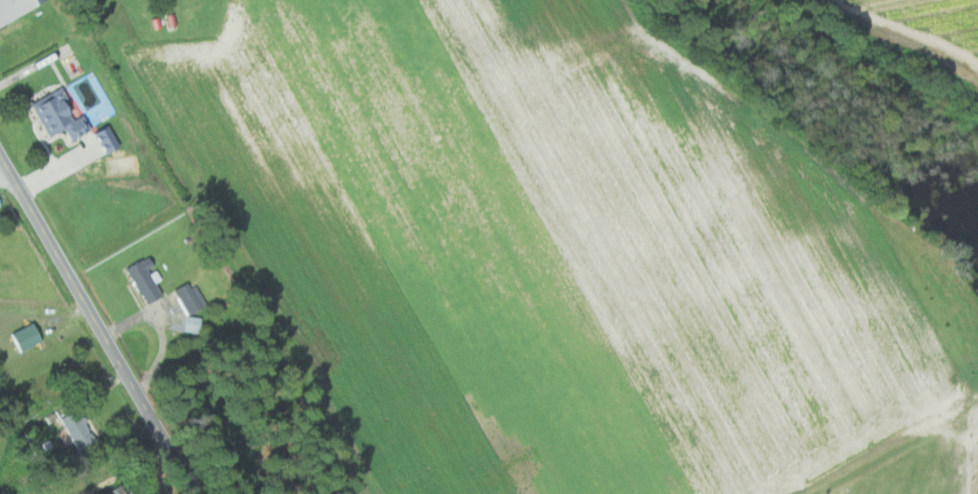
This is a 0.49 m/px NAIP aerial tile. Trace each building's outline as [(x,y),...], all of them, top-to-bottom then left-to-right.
[(36,0),(0,0),(0,26),(39,6),(36,0)] [(168,31),(179,28),(174,9),(162,12),(168,31)] [(48,137),(67,129),(72,140),(85,134),(65,88),(32,103),(48,137)] [(127,267),(145,305),(164,296),(157,281),(160,279),(149,256),(127,267)] [(173,290),(195,331),(201,327),(193,312),(207,305),(193,279),(173,290)] [(180,330),(196,334),(199,318),(183,315),(180,330)] [(11,334),(20,353),(43,342),(34,323),(11,334)] [(91,441),(79,410),(58,419),(61,427),(54,430),(58,440),(68,436),(73,448),(91,441)]
